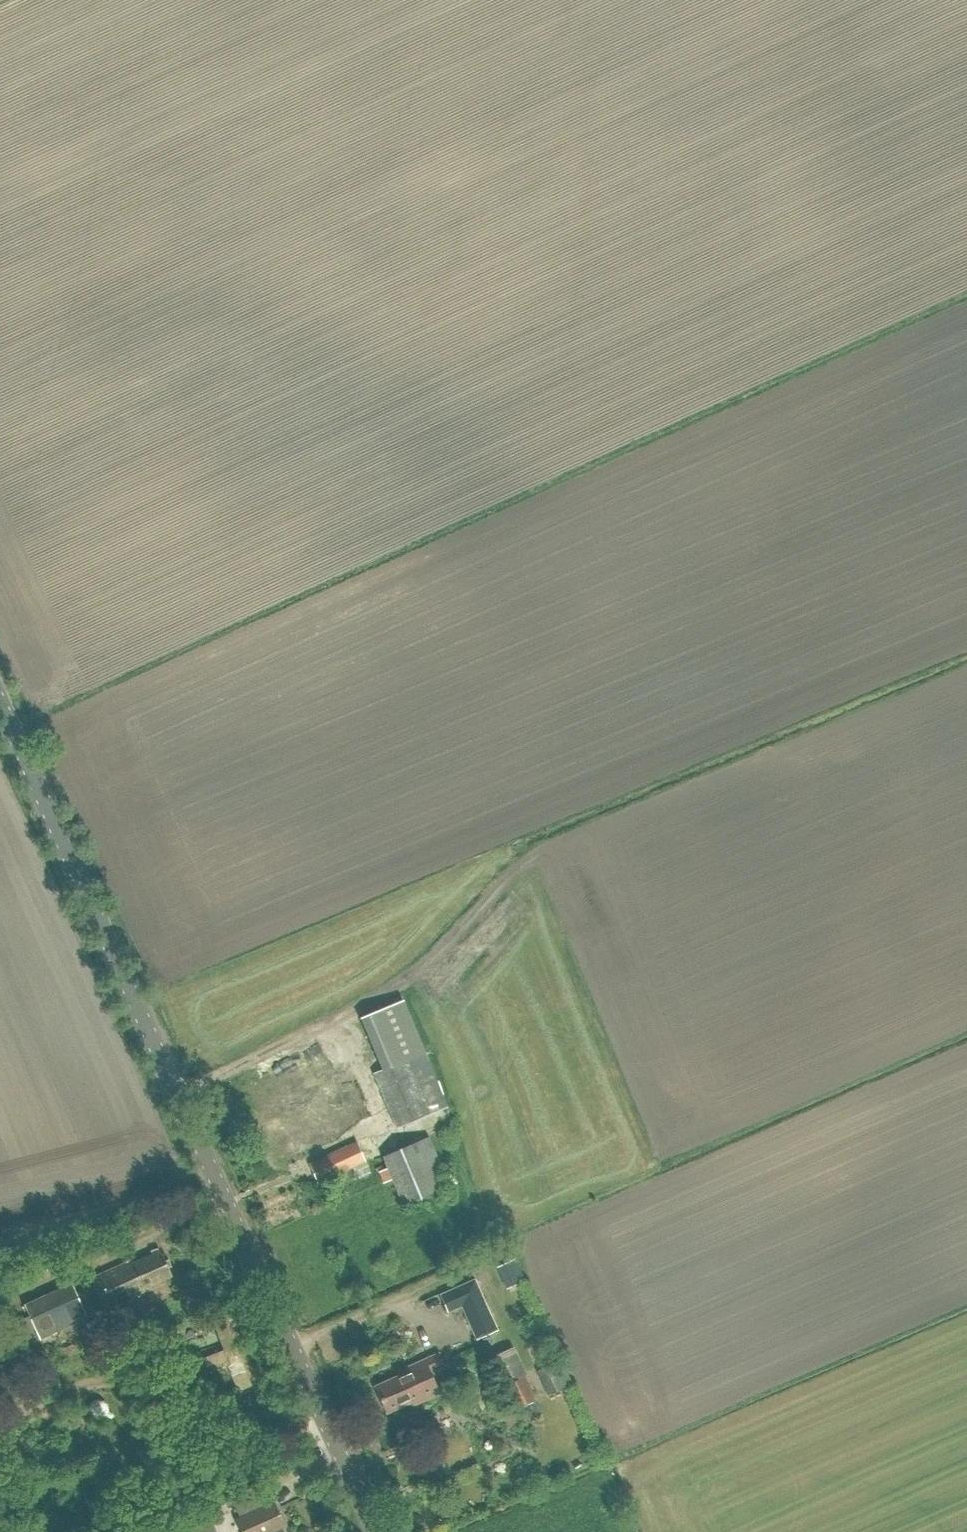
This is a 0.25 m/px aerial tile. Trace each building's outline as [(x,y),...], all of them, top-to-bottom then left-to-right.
[(424,1052),(382,1069),(372,1073),(395,1128),(447,1107),(424,1052)] [(402,1205),(449,1186),(429,1137),(382,1157),(402,1205)] [(365,1161),(356,1141),(308,1163),(317,1183),(365,1161)] [(384,1185),(391,1182),(386,1170),(379,1173),(384,1185)] [(132,1260),(90,1278),(93,1285),(76,1293),(83,1310),(101,1302),(104,1309),(147,1290),(146,1287),(170,1276),(160,1253),(134,1264),(132,1260)] [(506,1288),(524,1280),(514,1259),(496,1267),(506,1288)] [(479,1342),(499,1332),(477,1283),(446,1298),(454,1316),(465,1311),(479,1342)] [(86,1317),(83,1310),(76,1293),(73,1285),(25,1306),(38,1338),(86,1317)] [(508,1350),(492,1358),(504,1385),(521,1377),(508,1350)] [(410,1402),(412,1405),(438,1393),(428,1372),(442,1365),(437,1354),(395,1373),(396,1376),(374,1385),(386,1412),(410,1402)] [(16,1377),(7,1355),(0,1358),(0,1383),(16,1377)] [(560,1360),(538,1370),(548,1393),(571,1383),(560,1360)] [(506,1384),(516,1407),(534,1400),(523,1377),(506,1384)] [(282,1529),(284,1528),(274,1502),(261,1507),(253,1485),(231,1494),(240,1515),(234,1517),(240,1531),(283,1531),(282,1529)] [(214,1524),(220,1521),(217,1513),(208,1517),(209,1520),(184,1531),(217,1531),(214,1524)]
